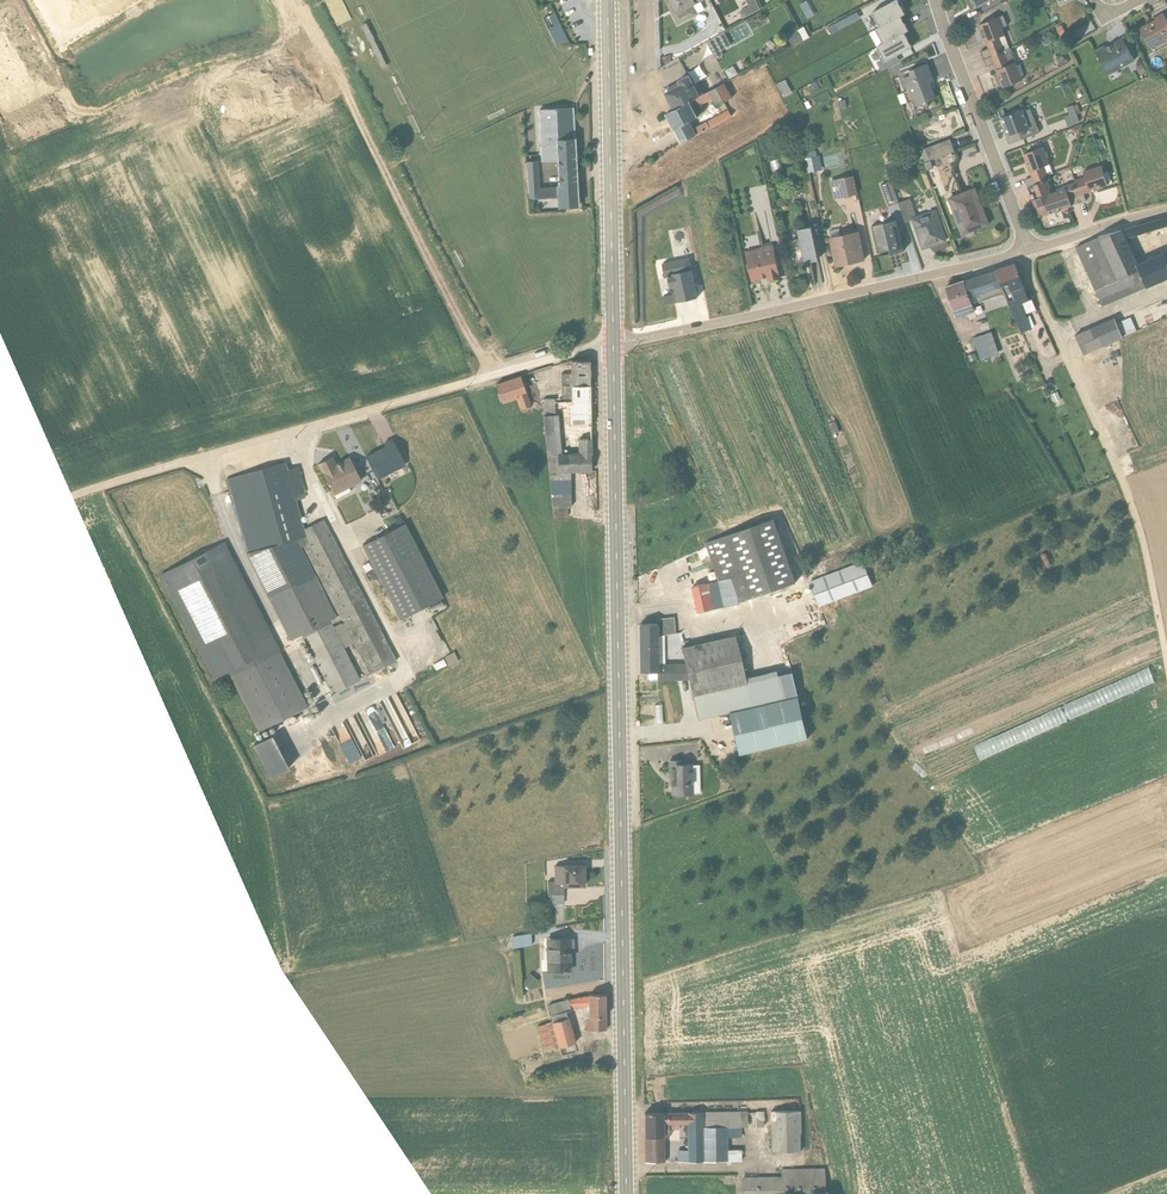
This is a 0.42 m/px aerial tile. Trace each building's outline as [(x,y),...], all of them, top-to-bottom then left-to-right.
[(666,1),(678,25),(697,15),(693,6),(705,0),(667,0),(666,1)] [(743,19),(760,10),(755,0),(745,0),(749,7),(739,12),(743,19)] [(885,58),(914,46),(906,27),(909,26),(902,11),(905,9),(901,0),(889,0),(873,7),(881,25),(872,29),(885,58)] [(973,9),(993,0),(969,0),(973,9)] [(806,1),(799,4),(807,19),(814,15),(806,1)] [(846,22),(861,17),(859,12),(844,18),(846,22)] [(555,13),(542,19),(556,46),(568,40),(555,13)] [(1163,13),(1154,18),(1155,19),(1155,20),(1139,29),(1149,48),(1150,48),(1153,53),(1166,45),(1166,21),(1163,13)] [(988,49),(980,52),(983,59),(1005,50),(1000,38),(1005,35),(1002,28),(1005,27),(1006,26),(1007,25),(1003,16),(979,25),(988,49)] [(803,27),(797,31),(803,41),(824,29),(822,25),(807,34),(803,27)] [(796,30),(786,35),(792,47),(803,41),(796,30)] [(1103,46),(1094,51),(1108,76),(1134,61),(1123,39),(1105,48),(1103,46)] [(994,64),(1003,88),(1022,80),(1016,65),(1016,64),(1010,49),(1005,50),(983,59),(986,67),(994,64)] [(933,81),(927,64),(909,71),(910,75),(902,79),(907,92),(904,93),(907,103),(912,102),(916,112),(929,107),(927,102),(935,98),(931,89),(929,89),(927,84),(933,81)] [(1142,64),(1136,67),(1140,75),(1146,72),(1142,64)] [(679,85),(664,93),(673,110),(703,94),(698,83),(694,85),(689,75),(677,81),(679,85)] [(698,107),(711,100),(712,103),(713,103),(714,103),(716,107),(732,98),(725,83),(666,114),(681,143),(731,117),(728,110),(693,128),(690,122),(698,118),(693,108),(697,105),(698,107)] [(1071,102),(1065,105),(1069,115),(1064,117),(1068,127),(1079,122),(1076,114),(1080,113),(1077,105),(1073,106),(1071,102)] [(556,161),(556,173),(557,186),(539,187),(537,161),(526,162),(528,199),(558,198),(558,207),(577,206),(576,172),(572,108),(538,110),(541,162),(556,161)] [(1023,110),(1000,118),(1004,128),(1002,128),(1009,144),(1039,133),(1030,109),(1023,112),(1023,110)] [(929,160),(954,152),(950,140),(926,148),(925,149),(921,151),(924,161),(929,160)] [(1043,147),(1023,155),(1025,161),(1024,161),(1031,178),(1025,180),(1028,188),(1035,185),(1034,182),(1048,176),(1053,174),(1049,164),(1043,147)] [(815,152),(806,154),(807,159),(805,160),(808,173),(822,170),(819,156),(816,157),(815,152)] [(1102,187),(1108,186),(1101,166),(1083,172),(1084,177),(1074,181),(1074,182),(1064,186),(1071,206),(1086,201),(1084,195),(1103,189),(1102,187)] [(829,181),(833,200),(857,194),(853,176),(829,181)] [(1033,197),(1035,201),(1051,195),(1049,189),(1050,188),(1046,177),(1045,177),(1034,182),(1035,185),(1028,188),(1031,198),(1033,197)] [(890,182),(881,186),(888,206),(898,203),(890,182)] [(1035,207),(1039,217),(1071,206),(1064,186),(1050,191),(1051,195),(1035,202),(1037,206),(1035,207)] [(974,189),(949,199),(962,235),(964,234),(965,236),(968,237),(971,237),(973,235),(974,233),(973,230),(984,226),(988,225),(981,207),(974,189)] [(922,251),(947,242),(936,210),(917,216),(910,199),(899,203),(905,222),(911,221),(922,251)] [(1136,226),(1134,228),(1122,231),(1120,231),(1099,236),(1118,281),(1095,291),(1102,306),(1166,279),(1166,219),(1136,226)] [(896,221),(872,227),(877,253),(890,251),(891,254),(903,251),(896,221)] [(794,265),(795,265),(818,260),(811,227),(797,230),(799,239),(789,241),(794,265)] [(865,261),(859,231),(829,238),(835,268),(865,261)] [(1075,248),(1095,291),(1118,281),(1099,236),(1075,248)] [(760,249),(745,251),(745,252),(751,281),(768,277),(769,281),(780,278),(772,245),(760,248),(760,249)] [(662,298),(664,305),(697,298),(689,259),(673,262),(662,265),(664,276),(663,276),(664,278),(668,278),(670,288),(674,289),(671,295),(662,298)] [(1005,293),(1022,333),(1031,329),(1021,303),(1028,300),(1015,264),(996,270),(1005,293)] [(980,302),(1005,293),(996,270),(985,274),(985,275),(982,276),(982,275),(974,278),(973,279),(973,283),(966,285),(965,281),(964,281),(969,298),(978,295),(980,302)] [(964,281),(946,287),(951,302),(949,303),(952,311),(954,311),(956,318),(974,312),(969,298),(964,281)] [(1114,319),(1075,336),(1083,355),(1136,331),(1130,318),(1116,324),(1114,319)] [(998,355),(991,332),(982,335),(990,357),(998,355)] [(982,335),(973,338),(980,360),(990,357),(982,335)] [(589,385),(590,361),(571,361),(570,361),(570,373),(561,374),(562,400),(570,399),(569,386),(589,385)] [(519,411),(531,407),(520,377),(496,385),(501,404),(515,400),(519,411)] [(543,416),(552,508),(553,508),(568,508),(571,508),(570,472),(591,471),(589,385),(569,386),(570,399),(570,402),(554,402),(554,415),(543,416)] [(542,399),(542,416),(543,416),(554,415),(554,402),(554,400),(542,399)] [(366,457),(377,480),(405,466),(392,440),(383,444),(385,447),(366,457)] [(331,457),(318,464),(336,499),(350,492),(349,488),(362,482),(349,458),(335,465),(331,457)] [(396,661),(357,584),(324,519),(304,529),(296,501),(305,498),(297,467),(287,470),(285,463),(233,477),(232,477),(226,479),(247,553),(245,554),(261,584),(290,640),(301,635),(332,694),(360,680),(343,648),(353,643),(369,675),(396,661)] [(568,517),(568,508),(553,508),(553,518),(568,517)] [(740,603),(795,583),(796,582),(774,519),(704,544),(718,580),(731,577),(740,603)] [(443,597),(405,523),(361,545),(399,619),(443,597)] [(258,732),(308,707),(224,542),(159,575),(213,679),(228,672),(232,683),(258,732)] [(809,583),(818,607),(873,586),(864,561),(828,574),(823,562),(801,570),(807,584),(809,583)] [(697,613),(740,603),(731,577),(718,580),(691,586),(697,613)] [(737,755),(808,739),(793,672),(778,676),(777,670),(745,678),(735,635),(681,648),(684,663),(664,664),(664,635),(675,634),(674,617),(656,619),(656,624),(639,624),(640,673),(657,673),(656,679),(688,679),(697,719),(728,712),(737,755)] [(271,736),(253,746),(270,778),(288,769),(271,736)] [(681,761),(670,761),(672,794),(690,794),(699,792),(698,765),(692,765),(692,764),(681,764),(681,761)] [(584,886),(584,866),(553,866),(554,882),(547,882),(548,904),(564,904),(564,886),(584,886)] [(510,937),(511,949),(531,945),(530,934),(510,937)] [(546,939),(546,971),(570,971),(570,950),(572,950),(572,939),(546,939)] [(538,981),(529,974),(522,983),(530,990),(538,981)] [(585,1031),(606,1030),(605,995),(586,995),(547,1005),(551,1022),(537,1026),(545,1052),(576,1043),(567,1012),(571,1010),(570,1008),(583,1007),(583,1018),(585,1018),(585,1031)] [(747,1111),(644,1113),(645,1162),(664,1162),(664,1137),(669,1137),(669,1130),(679,1130),(679,1124),(687,1124),(687,1150),(677,1150),(677,1162),(741,1161),(741,1150),(728,1150),(727,1138),(741,1138),(741,1127),(747,1127),(747,1111)] [(763,1111),(755,1112),(755,1126),(764,1126),(763,1111)] [(800,1111),(771,1111),(771,1152),(800,1152),(800,1111)] [(742,1177),(742,1193),(826,1193),(825,1168),(781,1169),(781,1176),(756,1177),(756,1175),(750,1175),(750,1177),(742,1177)]
